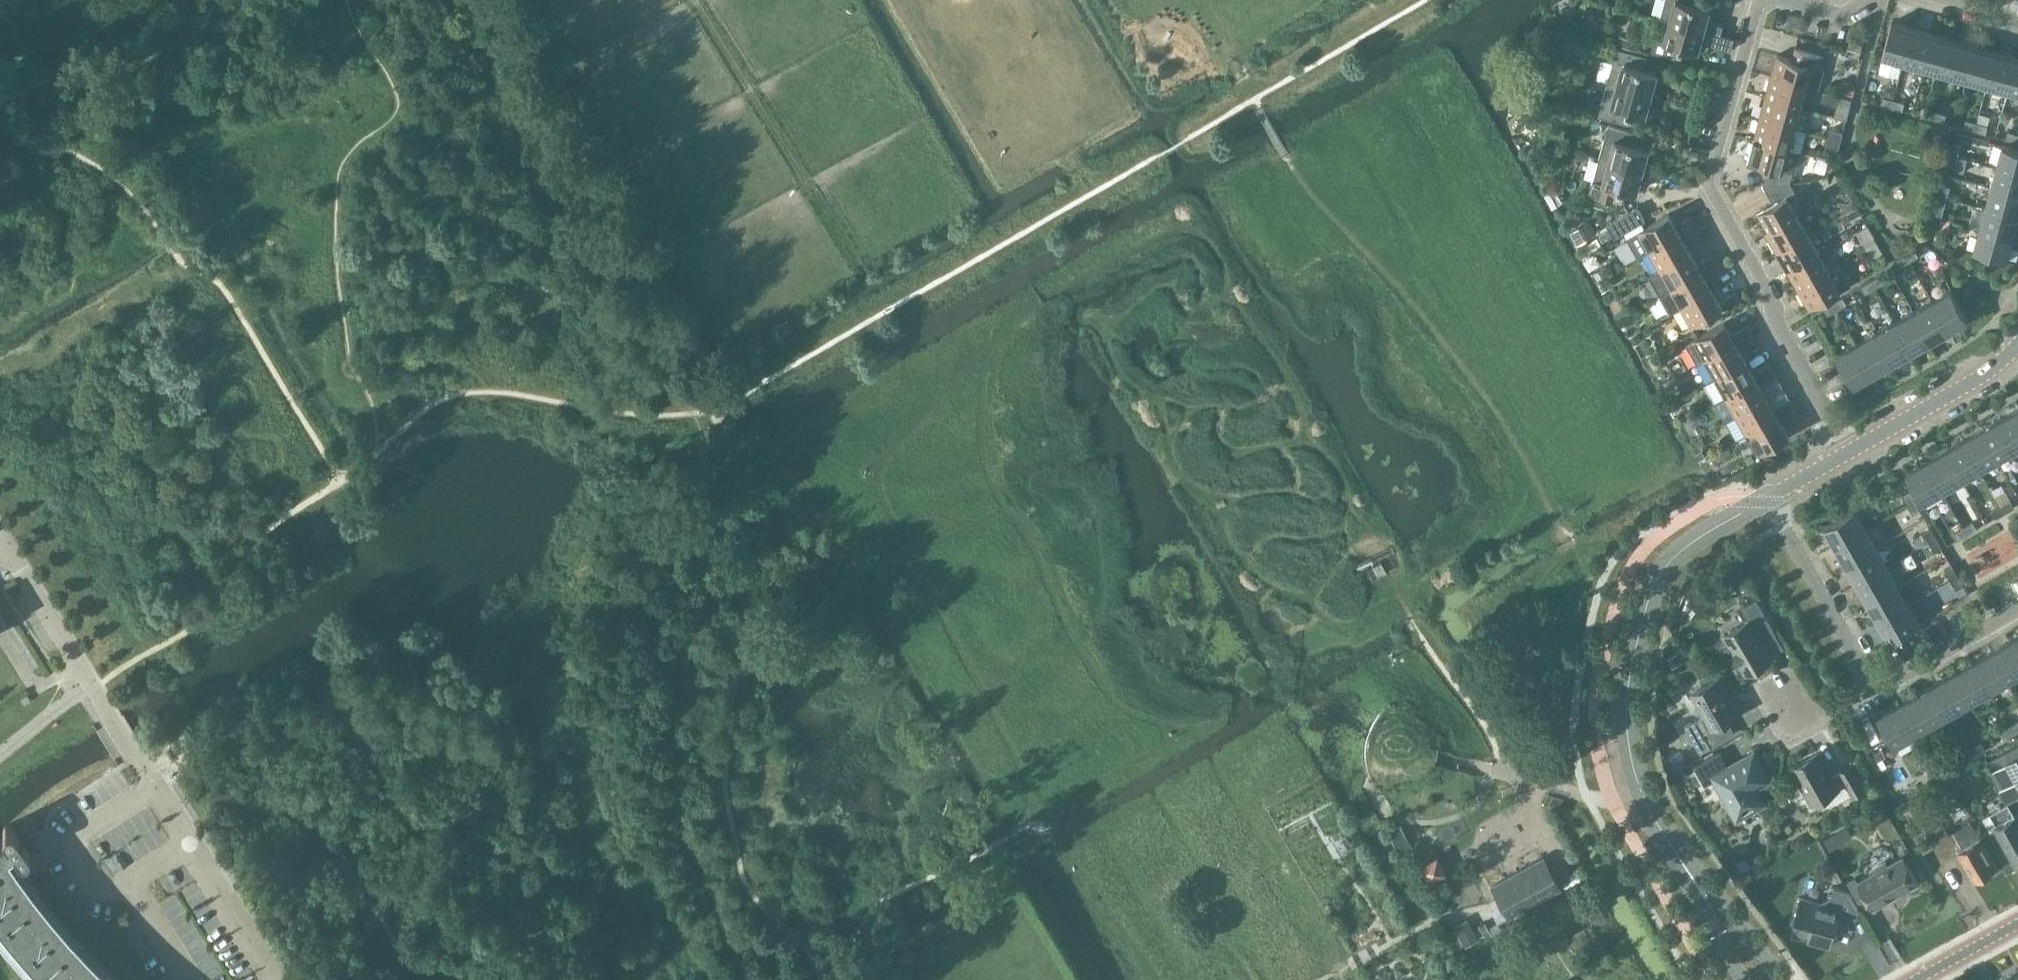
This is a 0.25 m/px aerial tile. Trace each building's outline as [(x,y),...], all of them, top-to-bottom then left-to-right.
[(1722,34),(1724,25),(1711,22),(1714,13),(1711,8),(1693,3),(1694,0),(1666,0),(1661,18),(1671,21),(1722,34)] [(1722,34),(1671,21),(1665,41),(1656,38),(1652,51),(1678,58),(1681,46),(1699,51),(1703,38),(1707,39),(1706,43),(1732,50),(1735,38),(1722,34)] [(1905,62),(1914,28),(1893,22),(1883,56),(1905,62)] [(1914,28),(1905,62),(1926,67),(1935,34),(1914,28)] [(1947,73),(1956,40),(1935,34),(1926,67),(1947,73)] [(1626,37),(1623,45),(1640,50),(1642,41),(1626,37)] [(1864,43),(1851,40),(1847,54),(1860,58),(1864,43)] [(1968,79),(1977,45),(1956,40),(1947,73),(1968,79)] [(1989,84),(1998,51),(1977,45),(1968,79),(1989,84)] [(1772,76),(1807,86),(1813,65),(1820,67),(1824,55),(1797,47),(1793,59),(1778,55),(1772,76)] [(1629,111),(1647,116),(1652,113),(1654,103),(1650,102),(1655,86),(1658,87),(1661,77),(1658,72),(1640,67),(1644,55),(1618,48),(1599,116),(1625,123),(1629,111)] [(2017,59),(2017,56),(1998,51),(1989,84),(2009,90),(2017,59)] [(2009,90),(2017,92),(2017,59),(2009,90)] [(1843,68),(1840,79),(1855,83),(1859,72),(1843,68)] [(1807,86),(1772,76),(1766,97),(1801,107),(1804,96),(1814,98),(1816,89),(1807,86)] [(1842,81),(1839,91),(1853,95),(1856,84),(1842,81)] [(1885,88),(1885,93),(1894,96),(1896,86),(1891,85),(1885,88)] [(1838,104),(1850,107),(1851,107),(1853,99),(1841,95),(1838,104)] [(1801,107),(1766,97),(1761,118),(1795,128),(1801,107)] [(1893,107),(1895,100),(1884,97),(1882,105),(1893,107)] [(1895,100),(1893,107),(1904,110),(1906,102),(1895,100)] [(1837,107),(1835,117),(1847,120),(1849,110),(1837,107)] [(1935,118),(1937,111),(1926,108),(1924,116),(1935,118)] [(1937,111),(1935,118),(1946,121),(1948,114),(1937,111)] [(1755,139),(1790,148),(1795,128),(1761,118),(1755,139)] [(1976,130),(1978,122),(1967,119),(1965,127),(1976,130)] [(1978,122),(1976,130),(1987,132),(1989,125),(1978,122)] [(1644,170),(1646,163),(1650,164),(1653,154),(1650,149),(1632,144),(1635,132),(1609,125),(1600,158),(1644,170)] [(1829,137),(1842,140),(1844,132),(1832,129),(1829,137)] [(2017,140),(2017,133),(2009,131),(2007,138),(2017,141),(2017,140)] [(1842,140),(1829,137),(1827,145),(1839,149),(1842,140)] [(1764,185),(1791,182),(1794,172),(1784,169),(1790,148),(1755,139),(1749,160),(1770,166),(1764,185)] [(1952,153),(1959,155),(1962,144),(1955,142),(1952,153)] [(1998,166),(2017,172),(2017,148),(2004,144),(1998,166)] [(1807,145),(1805,153),(1817,156),(1819,148),(1807,145)] [(1959,155),(1952,153),(1949,163),(1956,166),(1959,155)] [(1617,199),(1620,187),(1638,192),(1640,185),(1645,182),(1648,171),(1644,170),(1600,158),(1591,192),(1617,199)] [(1818,158),(1815,170),(1826,173),(1830,161),(1818,158)] [(1998,166),(1992,187),(2017,194),(2017,172),(1998,166)] [(1791,182),(1764,185),(1774,203),(1756,214),(1767,233),(1798,215),(1788,197),(1796,192),(1791,182)] [(1940,195),(1948,197),(1951,186),(1943,184),(1940,195)] [(2017,216),(2017,194),(1992,187),(1986,208),(2017,216)] [(1948,197),(1940,195),(1937,205),(1945,207),(1948,197)] [(1846,213),(1857,207),(1853,199),(1842,205),(1846,213)] [(1937,205),(1935,216),(1942,218),(1945,207),(1937,205)] [(1638,206),(1607,224),(1615,238),(1646,220),(1638,206)] [(1857,207),(1846,213),(1850,220),(1862,214),(1857,207)] [(1986,208),(1980,229),(2014,238),(2017,223),(2017,216),(1986,208)] [(1649,251),(1681,233),(1670,214),(1638,232),(1649,251)] [(1778,252),(1809,234),(1798,215),(1767,233),(1778,252)] [(1683,222),(1687,230),(1698,223),(1694,216),(1683,222)] [(1935,216),(1932,226),(1939,228),(1942,218),(1935,216)] [(1942,218),(1939,228),(1949,231),(1952,220),(1942,218)] [(1591,220),(1572,231),(1578,243),(1597,232),(1591,220)] [(1702,231),(1698,223),(1687,230),(1691,237),(1702,231)] [(1980,229),(1975,250),(2008,260),(2014,238),(1980,229)] [(1609,230),(1600,235),(1603,242),(1612,237),(1609,230)] [(1660,270),(1691,252),(1681,233),(1649,251),(1660,270)] [(1809,234),(1778,252),(1788,270),(1820,253),(1809,234)] [(1868,250),(1879,244),(1875,236),(1863,243),(1868,250)] [(1598,237),(1586,244),(1590,252),(1602,245),(1598,237)] [(1879,244),(1868,250),(1872,258),(1883,251),(1879,244)] [(1905,254),(1909,261),(1919,256),(1915,249),(1905,254)] [(1671,289),(1702,271),(1691,252),(1660,270),(1671,289)] [(1799,289),(1830,271),(1820,253),(1788,270),(1799,289)] [(1704,260),(1708,267),(1719,261),(1715,254),(1704,260)] [(1909,261),(1905,254),(1895,260),(1899,267),(1909,261)] [(1713,290),(1706,278),(1724,268),(1719,261),(1708,267),(1702,271),(1671,289),(1660,294),(1671,313),(1681,307),(1713,290)] [(1799,289),(1810,309),(1852,285),(1841,266),(1830,271),(1799,289)] [(1604,267),(1596,272),(1600,278),(1608,273),(1604,267)] [(1871,281),(1875,288),(1884,282),(1880,275),(1871,281)] [(1604,278),(1597,282),(1604,292),(1611,287),(1604,278)] [(1875,288),(1871,281),(1861,286),(1865,293),(1875,288)] [(1713,290),(1681,307),(1692,327),(1724,309),(1713,290)] [(1952,290),(1933,301),(1950,331),(1969,320),(1952,290)] [(1737,291),(1726,298),(1730,305),(1741,299),(1737,291)] [(1833,302),(1837,309),(1847,303),(1843,297),(1833,302)] [(1914,312),(1931,342),(1950,331),(1933,301),(1914,312)] [(1837,309),(1833,302),(1823,308),(1827,315),(1837,309)] [(1624,308),(1616,312),(1619,318),(1627,313),(1624,308)] [(1895,322),(1912,353),(1931,342),(1914,312),(1895,322)] [(1698,364),(1705,360),(1736,342),(1742,338),(1753,332),(1749,325),(1732,334),(1725,322),(1687,344),(1698,364)] [(1912,353),(1895,322),(1876,333),(1893,363),(1912,353)] [(1639,332),(1631,337),(1636,345),(1644,340),(1639,332)] [(1753,332),(1742,338),(1747,346),(1758,340),(1753,332)] [(1858,344),(1875,374),(1893,363),(1876,333),(1858,344)] [(1736,342),(1705,360),(1715,379),(1747,361),(1736,342)] [(1858,344),(1838,355),(1855,385),(1875,374),(1858,344)] [(1726,397),(1757,379),(1747,361),(1715,379),(1726,397)] [(1764,376),(1775,370),(1771,362),(1759,369),(1764,376)] [(1775,370),(1764,376),(1768,383),(1779,377),(1775,370)] [(1737,416),(1768,398),(1757,379),(1726,397),(1737,416)] [(1768,398),(1737,416),(1748,435),(1779,417),(1768,398)] [(1785,414),(1796,407),(1792,400),(1781,406),(1785,414)] [(1796,407),(1785,414),(1789,421),(1801,415),(1796,407)] [(2002,419),(2017,447),(2017,410),(2002,419)] [(1779,417),(1748,435),(1759,454),(1790,436),(1779,417)] [(2002,419),(1983,429),(2000,459),(2017,449),(2017,447),(2002,419)] [(2000,459),(1983,429),(1964,440),(1981,470),(2000,459)] [(1981,470),(1964,440),(1946,451),(1962,480),(1981,470)] [(1703,449),(1697,453),(1701,459),(1707,456),(1703,449)] [(1962,480),(1946,451),(1927,462),(1944,491),(1962,480)] [(1927,462),(1907,473),(1924,502),(1944,491),(1927,462)] [(2010,476),(2014,485),(2017,483),(2017,480),(2014,473),(2010,476)] [(2006,490),(1996,495),(2002,505),(2011,500),(2006,490)] [(1909,504),(1916,500),(1910,491),(1903,495),(1909,504)] [(1916,500),(1909,504),(1914,514),(1921,510),(1916,500)] [(2002,505),(2006,513),(2016,507),(2011,500),(2002,505)] [(2006,513),(2002,505),(1993,511),(1997,518),(2006,513)] [(1825,526),(1837,546),(1866,529),(1855,509),(1825,526)] [(1964,527),(1968,534),(1978,529),(1974,522),(1964,527)] [(1968,534),(1964,527),(1955,532),(1959,539),(1968,534)] [(1930,542),(1937,538),(1932,528),(1925,532),(1930,542)] [(1847,565),(1877,548),(1866,529),(1837,546),(1847,565)] [(1937,538),(1930,542),(1935,552),(1943,548),(1937,538)] [(1877,548),(1847,565),(1858,583),(1888,566),(1877,548)] [(1869,602),(1898,585),(1888,566),(1858,583),(1869,602)] [(1951,580),(1959,576),(1953,566),(1946,570),(1951,580)] [(1959,576),(1951,580),(1957,589),(1964,585),(1959,576)] [(1898,585),(1869,602),(1879,621),(1909,604),(1898,585)] [(1774,659),(1764,642),(1777,634),(1757,600),(1743,609),(1750,621),(1735,629),(1736,631),(1725,638),(1747,675),(1774,659)] [(1909,604),(1879,621),(1891,640),(1920,623),(1909,604)] [(2011,641),(1992,651),(2009,681),(2017,676),(2017,653),(2011,641)] [(2009,681),(1992,651),(1974,662),(1990,692),(2009,681)] [(1678,653),(1669,658),(1673,666),(1682,661),(1678,653)] [(1990,692),(1974,662),(1955,673),(1972,702),(1990,692)] [(1972,702),(1955,673),(1936,684),(1953,713),(1972,702)] [(1693,694),(1705,715),(1686,726),(1701,753),(1736,733),(1729,721),(1739,715),(1719,679),(1693,694)] [(1953,713),(1936,684),(1917,694),(1934,724),(1953,713)] [(1934,724),(1917,694),(1899,705),(1915,735),(1934,724)] [(1915,735),(1899,705),(1879,716),(1896,746),(1915,735)] [(2014,734),(2010,727),(2000,732),(2004,739),(2014,734)] [(1676,758),(1690,752),(1682,736),(1668,743),(1676,758)] [(1973,748),(1977,755),(1986,750),(1982,743),(1973,748)] [(1977,755),(1973,748),(1963,753),(1967,760),(1977,755)] [(1884,749),(1876,753),(1884,768),(1889,766),(1884,758),(1888,756),(1884,749)] [(1721,752),(1695,766),(1706,786),(1716,780),(1738,818),(1764,804),(1755,788),(1769,780),(1754,754),(1730,767),(1721,752)] [(1793,768),(1813,804),(1848,785),(1855,796),(1866,790),(1852,765),(1832,777),(1819,753),(1793,768)] [(2003,754),(1988,762),(1993,770),(2000,767),(2006,763),(2008,762),(2003,754)] [(1684,758),(1672,765),(1675,771),(1687,764),(1684,758)] [(2017,780),(2017,759),(2009,764),(2017,780)] [(2017,781),(2006,763),(2000,767),(1993,770),(1992,771),(2001,789),(2017,781)] [(1938,774),(1943,782),(1952,776),(1948,769),(1938,774)] [(1943,782),(1938,774),(1929,780),(1933,787),(1943,782)] [(1916,800),(1915,812),(1928,813),(1929,801),(1916,800)] [(1985,817),(1992,830),(1996,828),(2017,866),(2017,865),(2017,814),(2017,815),(2010,803),(1985,817)] [(1905,805),(1904,813),(1914,814),(1915,805),(1905,805)] [(1937,847),(1944,860),(1959,852),(1977,882),(1982,878),(1984,881),(1996,874),(1994,871),(1999,868),(1972,822),(1950,835),(1941,820),(1926,829),(1937,847)] [(4,830),(4,831),(4,833),(4,834),(5,835),(5,836),(6,837),(14,849),(19,856),(20,857),(21,858),(23,858),(24,859),(25,859),(27,858),(28,857),(29,857),(30,855),(30,854),(30,853),(30,851),(30,850),(30,849),(24,841),(32,836),(27,828),(26,827),(18,833),(15,828),(14,827),(13,826),(12,826),(11,825),(10,825),(8,826),(7,826),(6,827),(5,828),(5,829),(4,830)] [(1834,834),(1825,839),(1831,849),(1840,844),(1834,834)] [(1442,844),(1427,852),(1433,865),(1449,858),(1442,844)] [(2,938),(7,944),(12,950),(16,956),(17,956),(21,962),(27,968),(28,969),(32,973),(37,979),(38,979),(110,979),(105,976),(105,975),(85,956),(85,955),(84,955),(66,935),(65,934),(47,913),(46,912),(29,890),(28,890),(12,868),(12,867),(0,850),(0,936),(2,938)] [(1746,857),(1735,863),(1741,875),(1744,873),(1754,867),(1757,866),(1746,857)] [(1848,882),(1860,903),(1868,898),(1874,909),(1919,883),(1904,857),(1889,866),(1886,862),(1872,870),(1875,874),(1860,883),(1856,877),(1848,882)] [(1492,886),(1508,916),(1560,888),(1543,858),(1492,886)] [(1803,898),(1797,917),(1815,922),(1810,941),(1831,947),(1836,927),(1845,930),(1848,920),(1859,914),(1860,910),(1849,891),(1835,887),(1832,896),(1821,903),(1803,898)] [(1468,946),(1494,931),(1507,924),(1498,907),(1485,914),(1458,928),(1445,935),(1455,953),(1468,946)] [(2003,979),(2017,979),(2017,971),(2003,979)]
